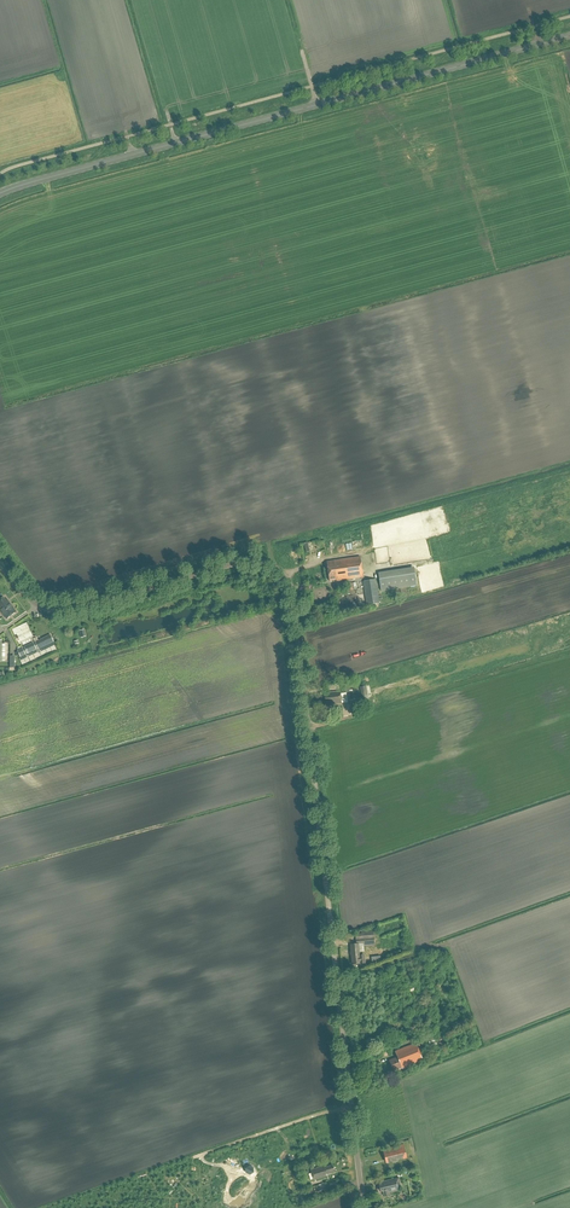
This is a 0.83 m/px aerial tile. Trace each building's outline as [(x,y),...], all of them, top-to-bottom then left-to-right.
[(329,581),(336,580),(337,581),(363,578),(360,557),(327,562),(329,581)] [(376,580),(363,582),(366,606),(379,604),(376,580)] [(1,608),(0,609),(0,610),(6,619),(16,612),(9,602),(8,603),(3,597),(0,600),(0,607),(1,608)] [(342,692),(340,693),(340,692),(325,694),(326,705),(342,703),(341,695),(345,695),(344,693),(349,693),(350,701),(356,700),(355,690),(349,691),(348,684),(341,685),(342,692)] [(367,696),(366,686),(359,687),(361,697),(367,696)] [(373,933),(362,934),(363,944),(363,946),(374,945),(373,933)] [(358,944),(350,945),(352,965),(360,964),(365,963),(364,955),(360,956),(360,952),(359,952),(358,944)] [(410,1033),(399,1038),(401,1044),(413,1040),(410,1033)] [(434,1039),(427,1042),(430,1049),(437,1046),(434,1039)] [(397,1057),(389,1061),(393,1071),(401,1068),(402,1069),(423,1061),(416,1043),(395,1052),(397,1057)] [(382,1149),(385,1161),(406,1156),(403,1144),(382,1149)] [(226,1172),(232,1175),(238,1172),(245,1172),(249,1174),(253,1172),(253,1168),(249,1166),(245,1168),(238,1168),(238,1165),(232,1162),(226,1165),(226,1172)] [(323,1166),(310,1170),(313,1180),(326,1176),(326,1174),(334,1172),(332,1165),(324,1167),(323,1166)] [(389,1195),(389,1193),(398,1191),(395,1179),(378,1183),(380,1192),(383,1191),(383,1193),(384,1197),(389,1195)]
